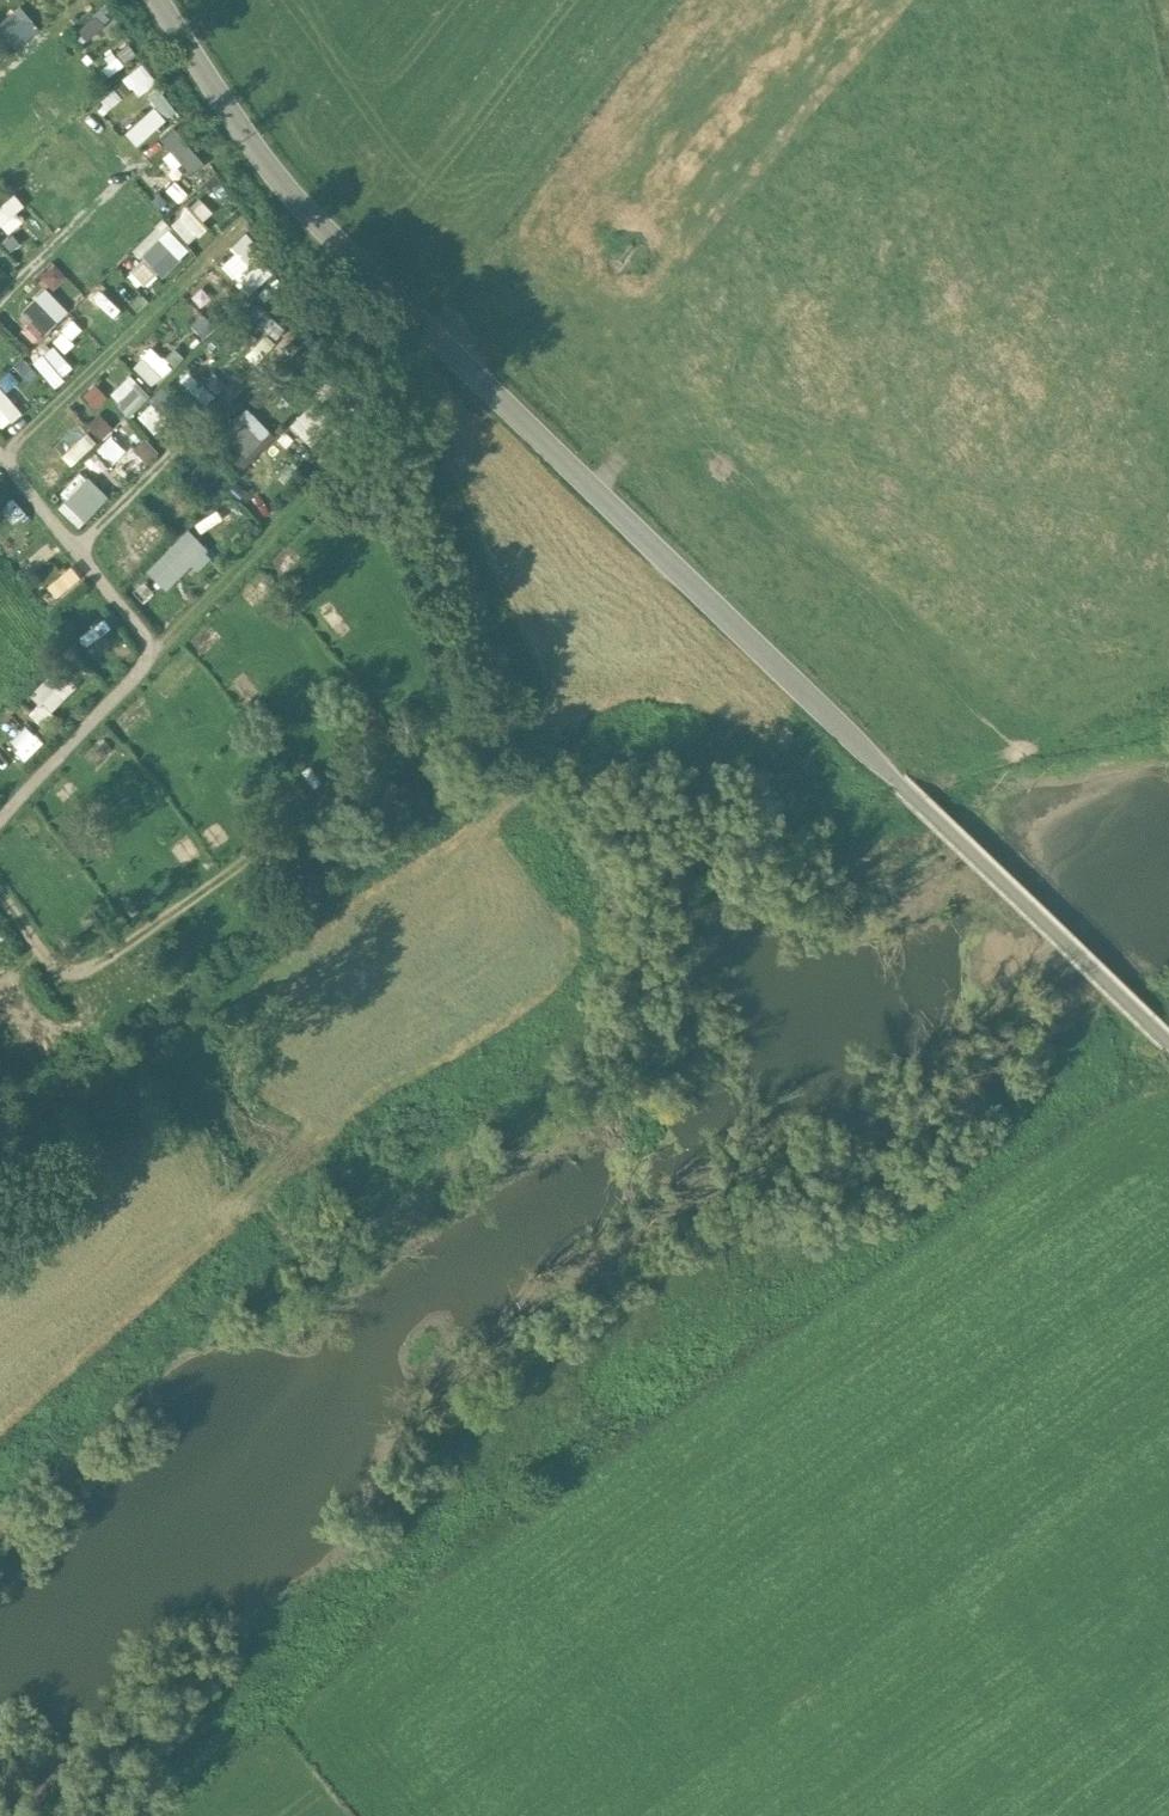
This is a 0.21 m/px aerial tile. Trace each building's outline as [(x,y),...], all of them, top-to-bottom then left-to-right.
[(123,131),(134,144),(160,123),(149,109),(123,131)] [(76,164),(94,148),(85,138),(67,154),(76,164)] [(0,201),(0,220),(22,204),(12,191),(0,201)] [(151,289),(189,247),(166,227),(129,269),(151,289)] [(54,288),(66,272),(50,260),(38,276),(54,288)] [(19,306),(30,318),(19,328),(32,341),(66,308),(43,283),(19,306)] [(67,318),(53,342),(65,349),(79,325),(67,318)] [(29,361),(52,385),(72,367),(50,342),(29,361)] [(152,346),(132,362),(149,383),(169,367),(152,346)] [(4,390),(17,379),(9,369),(0,377),(0,426),(1,427),(21,411),(4,390)] [(106,390),(125,410),(146,392),(127,371),(106,390)] [(93,380),(81,392),(94,406),(106,394),(93,380)] [(246,403),(212,435),(240,465),(274,433),(246,403)] [(101,437),(112,426),(97,410),(86,422),(101,437)] [(76,421),(52,442),(68,461),(92,441),(76,421)] [(84,473),(55,504),(78,525),(107,494),(84,473)] [(188,527),(142,563),(161,587),(208,552),(188,527)] [(25,710),(40,723),(77,681),(54,661),(27,691),(36,699),(25,710)]
